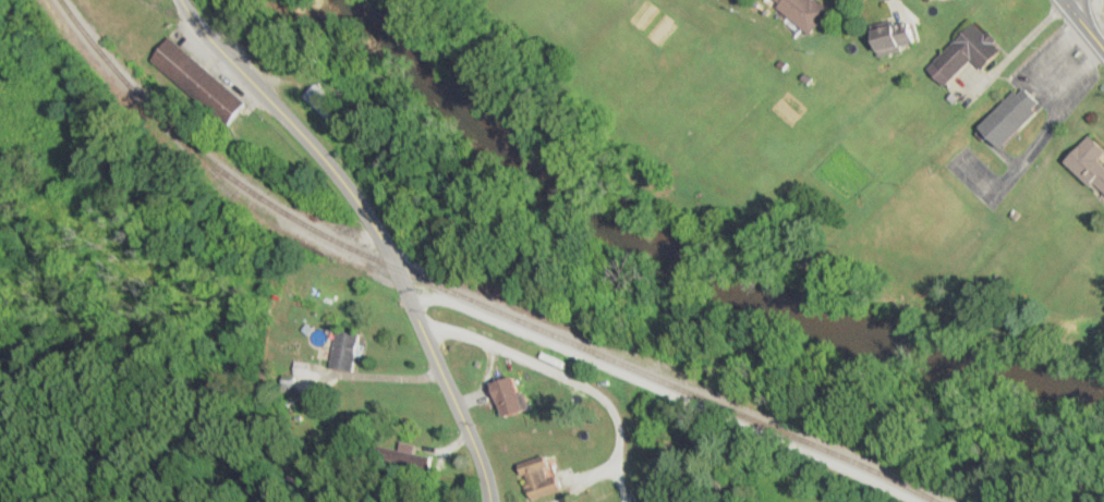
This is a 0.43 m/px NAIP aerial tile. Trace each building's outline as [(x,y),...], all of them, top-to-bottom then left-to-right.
[(837,12),(823,0),(779,0),(819,33),(837,12)] [(926,70),(944,86),(969,59),(981,70),(1001,47),(971,20),(926,70)] [(921,43),(916,22),(879,31),(884,52),(921,43)] [(158,65),(211,98),(224,76),(171,43),(158,65)] [(995,149),(1038,105),(1018,85),(975,129),(995,149)] [(311,95),(323,122),(339,115),(326,88),(311,95)] [(1097,159),(1103,152),(1088,135),(1063,159),(1103,202),(1103,167),(1097,159)] [(366,333),(340,330),(335,366),(361,370),(366,333)] [(501,382),(508,418),(533,413),(526,377),(501,382)] [(572,490),(568,474),(564,475),(559,455),(527,463),(537,499),(572,490)]
